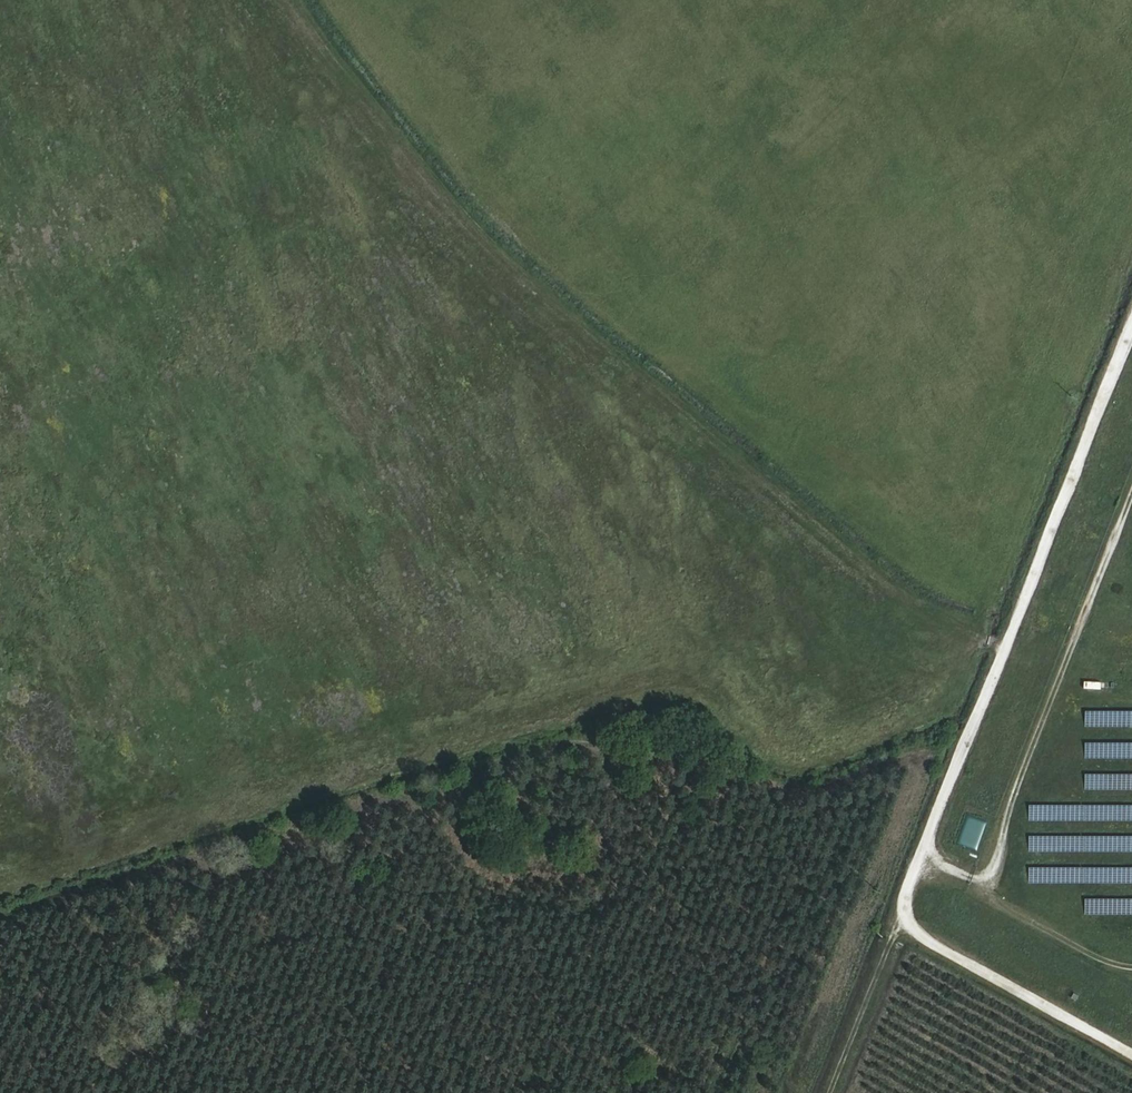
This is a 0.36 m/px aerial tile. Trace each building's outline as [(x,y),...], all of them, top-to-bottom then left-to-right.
[(1084,688),(1101,689),(1102,682),(1084,680),(1084,688)] [(965,815),(958,844),(979,849),(986,821),(965,815)]
